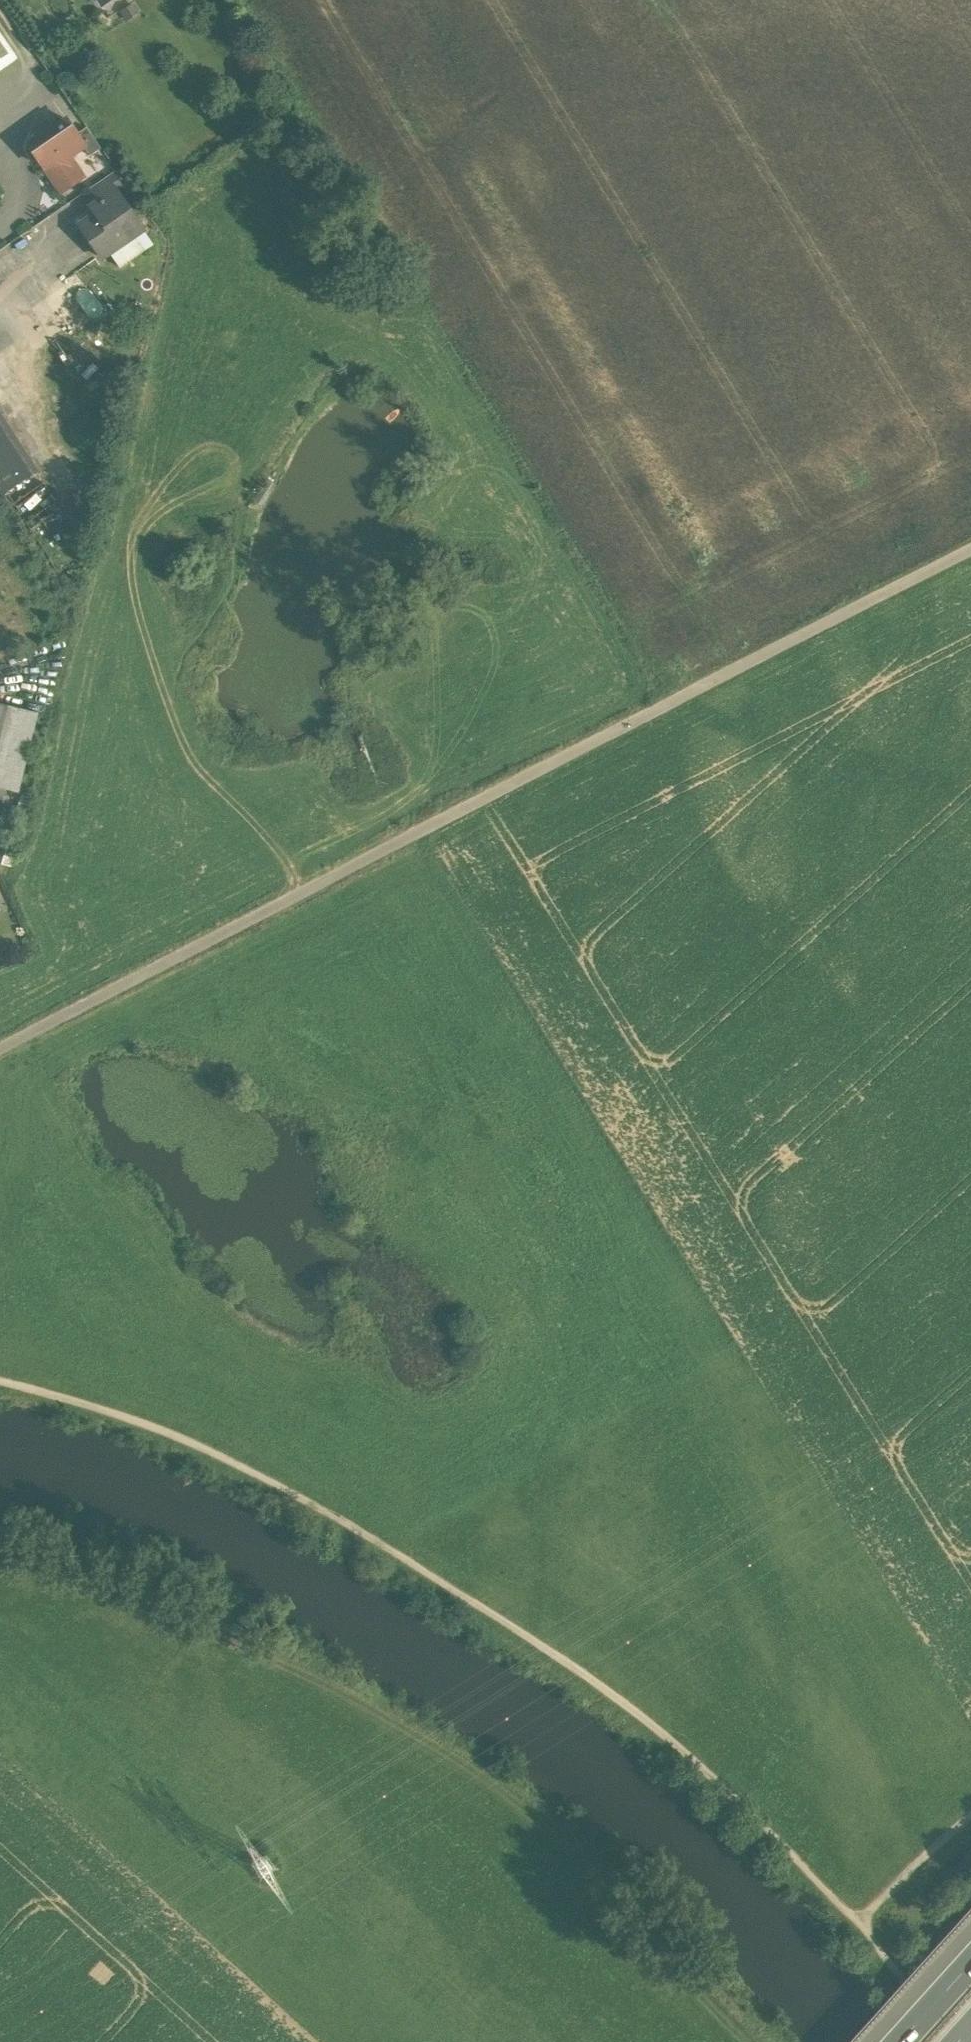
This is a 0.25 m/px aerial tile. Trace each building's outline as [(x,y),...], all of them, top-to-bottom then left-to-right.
[(133,4),(122,12),(127,19),(138,12),(133,4)] [(67,119),(50,130),(50,140),(46,143),(41,141),(31,148),(63,193),(82,180),(71,163),(74,155),(85,148),(86,147),(77,135),(67,119)] [(103,148),(88,127),(77,135),(86,147),(85,148),(91,156),(103,148)] [(116,170),(90,188),(99,201),(116,190),(117,191),(126,185),(116,170)] [(99,201),(91,207),(96,213),(80,224),(103,258),(143,230),(117,191),(116,190),(99,201)] [(0,493),(36,470),(0,414),(0,493)] [(0,702),(0,788),(20,793),(39,712),(0,702)]
